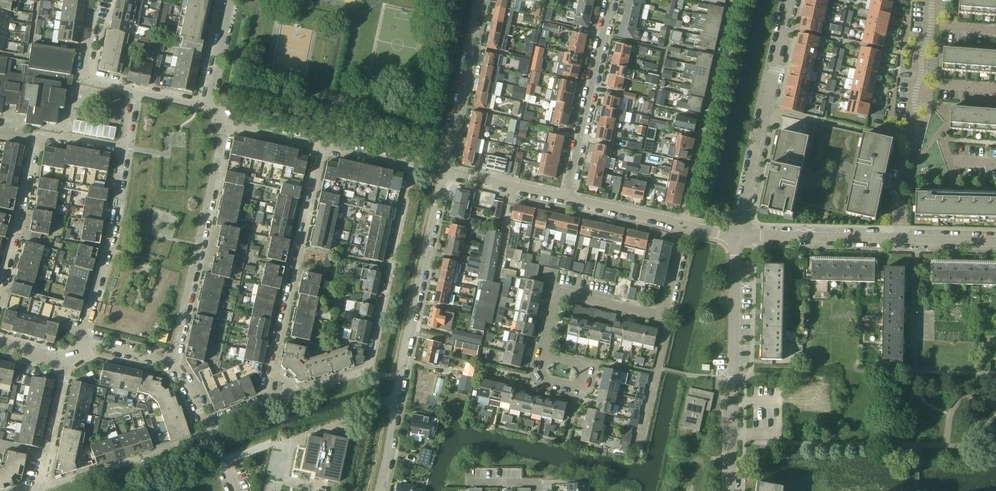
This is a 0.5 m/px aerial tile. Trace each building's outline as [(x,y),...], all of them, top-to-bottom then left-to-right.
[(10,11),(10,12),(16,13),(18,2),(15,2),(4,0),(0,0),(0,9),(10,11)] [(206,11),(208,0),(187,0),(181,29),(179,38),(182,39),(199,42),(206,11)] [(516,0),(498,0),(496,6),(514,10),(516,0)] [(643,0),(627,0),(626,2),(627,2),(627,6),(644,9),(644,6),(641,6),(643,0)] [(828,1),(821,0),(807,0),(805,8),(825,12),(828,1)] [(890,15),(892,5),(872,0),(870,11),(890,15)] [(958,13),(995,16),(995,0),(960,0),(958,13)] [(672,15),(675,3),(669,1),(666,14),(672,15)] [(84,5),(64,2),(62,12),(83,15),(84,5)] [(139,17),(141,7),(116,2),(114,11),(139,17)] [(592,14),(594,8),(579,4),(578,10),(569,8),(568,12),(590,17),(591,14),(592,14)] [(723,14),(724,9),(700,4),(699,8),(709,10),(708,17),(721,20),(722,19),(723,18),(723,15),(723,14)] [(511,24),(514,10),(496,6),(493,20),(504,22),(511,24)] [(638,19),(640,12),(643,13),(644,9),(627,6),(626,10),(625,9),(623,16),(638,19)] [(550,21),(552,10),(547,8),(544,20),(550,21)] [(823,23),(825,12),(805,8),(803,18),(823,23)] [(0,9),(0,19),(8,20),(10,12),(10,11),(0,9)] [(137,26),(139,17),(114,11),(112,21),(132,25),(137,26)] [(888,26),(890,15),(870,11),(867,21),(888,26)] [(81,24),(83,15),(62,12),(61,21),(81,24)] [(589,22),(590,17),(568,12),(566,18),(575,20),(574,25),(588,28),(588,27),(589,27),(591,22),(589,22)] [(666,14),(664,24),(670,26),(672,16),(666,14)] [(720,24),(721,20),(708,17),(693,14),(692,18),(707,21),(706,27),(719,30),(719,29),(720,28),(721,25),(720,24)] [(637,26),(638,19),(623,16),(622,22),(623,22),(622,26),(639,30),(640,27),(637,26)] [(820,34),(823,23),(803,18),(800,29),(820,34)] [(80,34),(81,24),(61,21),(54,20),(54,23),(60,27),(59,31),(80,34)] [(493,20),(490,33),(505,36),(508,37),(511,24),(504,22),(493,20)] [(130,35),(132,25),(112,21),(110,30),(125,34),(130,35)] [(885,36),(888,26),(867,21),(865,32),(885,36)] [(558,33),(559,26),(544,23),(543,30),(558,33)] [(719,30),(706,27),(695,25),(694,28),(705,31),(703,38),(717,41),(717,39),(718,38),(719,36),(718,35),(719,30)] [(620,30),(619,35),(620,35),(620,36),(640,41),(642,31),(639,30),(622,26),(621,30),(620,30)] [(107,29),(102,50),(120,54),(125,34),(110,30),(107,29)] [(80,34),(59,31),(58,41),(78,44),(80,34)] [(680,43),(682,33),(672,31),(670,41),(680,43)] [(569,37),(568,44),(570,44),(584,47),(584,46),(585,46),(586,42),(585,41),(586,36),(570,32),(569,37)] [(883,48),(885,36),(865,32),(862,43),(883,48)] [(490,33),(487,47),(502,50),(505,51),(508,37),(505,36),(490,33)] [(817,50),(819,39),(799,34),(797,45),(817,50)] [(717,41),(703,38),(693,35),(692,39),(702,42),(701,48),(715,51),(715,49),(716,48),(716,46),(716,45),(717,41)] [(544,49),(546,39),(540,38),(538,48),(544,49)] [(200,52),(202,43),(199,42),(182,39),(180,48),(200,52)] [(31,44),(28,66),(22,65),(21,75),(10,73),(11,61),(7,60),(7,58),(0,56),(0,114),(1,114),(3,105),(7,106),(7,105),(16,106),(15,113),(20,114),(21,115),(22,114),(23,116),(24,115),(26,115),(26,120),(24,121),(25,122),(25,125),(40,127),(41,122),(46,123),(47,124),(48,123),(55,125),(58,108),(63,109),(65,91),(68,92),(69,88),(71,89),(73,75),(70,75),(74,50),(31,44)] [(584,47),(570,44),(568,44),(567,47),(570,48),(568,54),(582,57),(583,57),(584,53),(583,52),(584,47)] [(630,57),(631,50),(634,51),(635,48),(618,44),(617,50),(616,50),(615,54),(616,55),(615,56),(632,60),(633,58),(630,57)] [(815,60),(817,50),(797,45),(794,56),(815,60)] [(534,57),(542,59),(544,49),(536,47),(534,57)] [(198,62),(200,55),(200,52),(180,48),(178,57),(198,62)] [(879,64),(882,52),(861,48),(859,59),(879,64)] [(944,49),(942,71),(995,75),(995,53),(944,49)] [(102,50),(98,70),(116,74),(120,54),(102,50)] [(713,61),(714,59),(713,58),(713,56),(689,51),(688,55),(699,57),(697,66),(710,69),(712,62),(713,61)] [(501,68),(503,56),(486,52),(484,64),(501,68)] [(560,53),(558,63),(559,63),(563,64),(579,68),(580,63),(581,62),(582,59),(581,58),(582,57),(568,54),(560,53)] [(627,69),(629,62),(631,62),(632,60),(615,56),(614,60),(613,61),(612,65),(613,66),(627,69)] [(812,71),(815,60),(794,56),(792,66),(812,71)] [(198,62),(178,57),(176,68),(196,72),(198,62)] [(877,74),(879,64),(859,59),(857,70),(877,74)] [(523,62),(521,70),(527,72),(529,63),(530,61),(523,60),(523,62)] [(131,61),(128,73),(128,77),(127,81),(138,83),(142,63),(131,61)] [(658,71),(659,64),(646,62),(644,68),(658,71)] [(152,65),(142,63),(138,83),(148,85),(152,65)] [(579,73),(580,69),(579,68),(563,64),(559,63),(556,75),(577,79),(578,74),(579,73)] [(498,82),(501,68),(484,64),(481,78),(498,82)] [(685,68),(684,74),(694,77),(708,80),(708,79),(709,78),(710,75),(709,74),(710,69),(697,66),(686,64),(685,68)] [(631,81),(633,70),(627,69),(613,66),(613,67),(612,67),(611,70),(612,72),(611,77),(625,80),(625,79),(631,81)] [(810,81),(812,71),(792,66),(790,77),(810,81)] [(196,72),(176,68),(173,79),(194,83),(196,72)] [(875,85),(877,74),(857,70),(854,80),(875,85)] [(537,87),(539,73),(532,72),(530,80),(529,85),(535,87),(537,87)] [(657,85),(659,77),(647,74),(645,83),(657,85)] [(708,80),(694,77),(684,74),(682,79),(693,81),(692,85),(706,88),(707,88),(708,85),(707,84),(708,80)] [(623,86),(625,80),(611,77),(609,78),(609,81),(609,82),(608,88),(625,92),(626,87),(623,86)] [(808,91),(810,81),(790,77),(787,87),(812,93),(813,92),(808,91)] [(481,78),(478,91),(492,94),(495,95),(496,95),(500,96),(503,83),(498,82),(481,78)] [(528,88),(529,85),(530,80),(520,78),(518,86),(528,88)] [(194,83),(173,79),(171,88),(191,93),(194,83)] [(575,89),(576,84),(556,80),(553,91),(557,92),(573,95),(574,95),(575,94),(576,90),(575,89)] [(872,95),(875,85),(854,80),(852,91),(872,95)] [(705,94),(706,89),(706,88),(692,85),(682,83),(681,87),(691,90),(690,97),(704,100),(704,99),(705,98),(705,95),(705,94)] [(533,96),(535,87),(529,85),(528,88),(527,95),(533,96)] [(810,104),(812,93),(787,87),(785,98),(810,104)] [(517,89),(515,97),(523,99),(525,89),(518,88),(517,89)] [(496,95),(495,95),(492,94),(478,91),(475,106),(493,110),(496,95)] [(870,106),(872,95),(852,91),(850,101),(870,106)] [(572,100),(573,95),(557,92),(556,95),(559,96),(558,103),(571,106),(571,105),(572,104),(573,101),(572,100)] [(663,106),(666,94),(659,92),(656,104),(663,106)] [(621,111),(623,100),(607,96),(606,101),(605,102),(604,106),(604,107),(621,111)] [(702,107),(704,100),(690,97),(688,104),(678,102),(676,107),(701,113),(701,112),(702,111),(703,108),(702,107)] [(810,104),(785,98),(782,109),(803,114),(805,103),(810,104)] [(867,117),(870,106),(850,101),(847,113),(867,117)] [(518,116),(520,104),(514,102),(511,114),(518,116)] [(571,111),(572,107),(571,106),(558,103),(556,109),(553,108),(553,112),(569,116),(570,111),(571,111)] [(602,113),(601,117),(602,117),(602,118),(615,121),(623,123),(625,112),(621,111),(604,107),(603,112),(602,113)] [(951,108),(950,129),(995,133),(995,111),(951,108)] [(474,110),(471,123),(485,126),(490,127),(492,128),(494,115),(488,113),(474,110)] [(531,122),(533,114),(526,112),(524,121),(531,122)] [(569,121),(569,118),(569,117),(569,116),(553,112),(550,123),(566,127),(568,121),(569,121)] [(648,125),(650,118),(642,116),(641,124),(648,125)] [(695,133),(698,120),(679,116),(676,128),(695,133)] [(74,118),(72,130),(114,137),(116,125),(74,118)] [(614,128),(615,121),(602,118),(601,119),(600,122),(601,123),(600,128),(616,132),(617,128),(614,128)] [(514,132),(517,121),(510,120),(508,131),(514,132)] [(471,123),(468,137),(482,140),(484,130),(489,131),(490,127),(485,126),(471,123)] [(893,141),(812,123),(809,138),(780,131),(772,166),(768,165),(766,176),(770,177),(763,209),(769,210),(769,213),(785,217),(785,214),(792,215),(795,203),(876,221),(883,186),(887,187),(890,176),(886,175),(893,141)] [(644,136),(646,128),(639,127),(637,134),(644,136)] [(614,143),(616,132),(600,128),(600,129),(599,129),(598,133),(598,134),(597,139),(614,143)] [(654,142),(656,130),(648,128),(646,140),(654,142)] [(525,139),(526,132),(519,130),(518,137),(525,139)] [(512,144),(514,134),(508,133),(505,143),(512,144)] [(543,134),(542,139),(543,141),(546,141),(545,144),(562,147),(563,143),(564,143),(565,139),(564,138),(564,137),(547,134),(545,133),(543,134)] [(662,139),(661,143),(670,146),(676,147),(692,150),(693,146),(694,145),(695,142),(695,141),(695,140),(692,139),(679,136),(677,144),(671,142),(671,141),(662,139)] [(245,139),(234,137),(231,147),(236,148),(235,152),(241,153),(245,139)] [(482,154),(484,141),(482,140),(468,137),(465,150),(482,154)] [(255,141),(245,139),(241,153),(249,155),(249,151),(253,152),(255,141)] [(266,144),(255,141),(253,152),(256,153),(255,156),(262,158),(266,144)] [(24,146),(5,142),(3,153),(23,158),(25,151),(23,150),(24,146)] [(643,151),(644,145),(628,142),(627,147),(643,151)] [(276,146),(266,144),(262,158),(270,159),(271,156),(274,156),(276,146)] [(561,152),(562,147),(545,144),(543,154),(559,158),(560,157),(561,157),(561,153),(561,152)] [(611,158),(613,148),(596,145),(595,146),(594,150),(595,151),(594,154),(611,158)] [(287,148),(276,146),(274,156),(277,157),(276,161),(284,162),(287,148)] [(670,146),(668,156),(674,157),(690,161),(690,160),(691,160),(692,156),(691,155),(692,150),(676,147),(670,146)] [(77,148),(66,147),(65,151),(66,151),(65,157),(66,157),(68,158),(68,161),(75,162),(77,148)] [(299,194),(305,168),(300,167),(300,171),(294,169),(293,170),(292,170),(294,161),(292,160),(291,164),(284,162),(276,161),(277,157),(274,156),(271,156),(270,159),(262,158),(255,156),(256,153),(253,152),(249,151),(249,155),(241,153),(235,152),(236,148),(231,147),(224,178),(240,181),(239,186),(242,186),(243,183),(280,191),(279,195),(283,195),(284,191),(299,194)] [(55,150),(44,148),(42,158),(47,159),(46,162),(53,163),(55,150)] [(88,150),(77,148),(75,162),(82,164),(83,160),(86,161),(88,150)] [(298,151),(287,148),(284,162),(291,164),(292,160),(294,161),(295,161),(296,155),(297,156),(298,151)] [(66,151),(65,151),(55,150),(53,163),(60,165),(61,161),(65,162),(66,157),(65,157),(66,151)] [(99,152),(88,150),(86,161),(90,161),(89,165),(96,166),(99,152)] [(479,167),(482,154),(465,150),(462,164),(479,167)] [(110,154),(99,152),(96,166),(103,167),(103,164),(108,165),(110,154)] [(23,158),(3,153),(1,164),(19,168),(20,165),(22,165),(23,158)] [(640,164),(642,155),(634,153),(632,162),(640,164)] [(559,163),(560,159),(559,158),(543,154),(541,164),(557,168),(558,164),(559,163)] [(592,160),(591,164),(592,165),(608,168),(614,169),(616,159),(611,158),(594,154),(593,160),(592,160)] [(307,158),(297,156),(296,155),(295,161),(294,161),(292,170),(293,170),(294,169),(300,171),(300,167),(305,168),(307,158)] [(490,155),(487,168),(505,172),(506,171),(509,172),(512,160),(508,159),(490,155)] [(82,164),(75,162),(68,161),(68,158),(66,157),(65,162),(61,161),(60,165),(53,163),(46,162),(47,159),(42,158),(38,184),(54,187),(53,192),(56,192),(57,188),(89,194),(89,198),(90,198),(91,194),(106,196),(108,190),(104,190),(108,165),(103,164),(103,167),(96,166),(89,165),(90,161),(86,161),(83,160),(82,164)] [(349,162),(338,160),(337,165),(338,165),(337,170),(340,171),(339,175),(346,176),(349,162)] [(660,165),(660,169),(665,170),(671,171),(687,175),(688,170),(689,170),(690,167),(689,166),(689,165),(673,161),(671,168),(665,167),(666,166),(660,165)] [(338,165),(337,165),(327,162),(325,173),(329,174),(328,177),(334,178),(334,179),(335,179),(337,170),(338,165)] [(360,165),(349,162),(346,176),(354,178),(354,174),(358,175),(360,165)] [(556,172),(557,168),(541,164),(530,162),(529,166),(540,168),(538,175),(543,176),(543,178),(551,180),(552,178),(555,179),(555,178),(556,177),(557,173),(556,172)] [(518,176),(521,164),(515,163),(512,175),(518,176)] [(638,173),(640,165),(628,163),(627,171),(638,173)] [(1,164),(0,167),(0,175),(17,179),(19,168),(1,164)] [(371,167),(360,165),(358,175),(361,176),(360,179),(367,181),(371,167)] [(590,171),(589,175),(612,180),(612,177),(607,175),(608,168),(592,165),(591,165),(590,166),(590,170),(590,171)] [(641,165),(639,172),(645,173),(649,174),(650,167),(646,166),(641,165)] [(381,169),(371,167),(367,181),(375,182),(375,179),(379,180),(381,169)] [(392,172),(381,169),(379,180),(382,180),(381,184),(389,185),(392,172)] [(394,215),(399,193),(400,184),(396,183),(395,187),(389,185),(381,184),(382,180),(379,180),(375,179),(375,182),(367,181),(360,179),(361,176),(358,175),(354,174),(354,178),(346,176),(339,175),(340,171),(337,170),(335,179),(334,179),(334,178),(328,177),(329,174),(325,173),(323,180),(322,182),(319,199),(334,202),(333,207),(337,207),(337,203),(375,212),(374,215),(377,216),(378,212),(394,215)] [(687,175),(671,171),(665,170),(663,176),(669,177),(668,182),(684,185),(685,185),(686,184),(687,181),(686,180),(687,175)] [(403,174),(392,172),(389,185),(395,187),(396,183),(400,184),(403,174)] [(0,175),(0,186),(15,189),(17,179),(0,175)] [(587,180),(586,184),(587,185),(587,186),(590,186),(589,188),(598,190),(599,188),(603,189),(605,183),(614,185),(616,181),(616,180),(612,180),(589,175),(588,180),(587,180)] [(240,181),(224,178),(223,183),(239,186),(240,181)] [(633,197),(637,181),(626,179),(623,195),(633,197)] [(619,194),(622,182),(616,181),(614,185),(613,193),(619,194)] [(643,199),(647,184),(637,181),(633,197),(643,199)] [(684,191),(685,187),(684,186),(684,185),(668,182),(667,188),(651,184),(650,188),(655,189),(682,196),(683,191),(684,191)] [(239,186),(223,183),(222,190),(223,190),(223,194),(242,198),(244,187),(242,186),(239,186)] [(16,196),(17,189),(15,189),(0,186),(0,209),(13,211),(16,196)] [(53,192),(37,189),(36,197),(38,197),(37,200),(56,204),(58,192),(56,192),(53,192)] [(655,189),(654,193),(665,196),(663,203),(668,204),(668,206),(676,208),(677,206),(680,206),(680,205),(681,205),(682,201),(681,200),(682,196),(655,189)] [(284,191),(283,195),(283,196),(298,199),(299,194),(284,191)] [(474,200),(475,193),(462,191),(461,193),(456,192),(454,203),(472,207),(476,208),(477,200),(474,200)] [(916,191),(916,220),(995,222),(995,193),(916,191)] [(223,194),(222,197),(220,197),(219,204),(239,208),(242,198),(223,194)] [(298,199),(283,196),(283,195),(279,195),(278,194),(275,205),(294,209),(295,206),(297,206),(298,199)] [(106,201),(90,199),(90,198),(89,198),(85,197),(83,208),(102,212),(103,208),(104,208),(106,201)] [(334,202),(319,199),(318,204),(333,207),(334,202)] [(54,214),(56,204),(37,200),(35,210),(35,211),(54,214)] [(500,216),(503,203),(495,201),(494,205),(492,211),(492,214),(500,216)] [(470,218),(472,207),(454,203),(451,216),(469,220),(468,225),(480,228),(481,221),(470,218)] [(239,208),(219,204),(217,211),(219,211),(218,215),(237,219),(239,208)] [(333,207),(318,204),(316,211),(318,211),(317,214),(336,219),(338,208),(337,207),(333,207)] [(294,209),(275,205),(273,215),(292,220),(294,209)] [(522,224),(525,208),(524,207),(521,206),(520,206),(515,205),(510,226),(514,227),(515,223),(522,224)] [(529,238),(536,210),(531,209),(531,208),(527,207),(526,208),(525,208),(522,224),(528,226),(526,237),(529,238)] [(100,222),(102,212),(83,208),(81,219),(100,222)] [(48,236),(52,214),(54,215),(54,214),(35,211),(35,210),(33,210),(29,232),(31,233),(41,235),(48,236)] [(544,237),(550,213),(549,213),(549,212),(544,211),(543,212),(539,211),(533,238),(539,239),(539,236),(544,237)] [(378,212),(377,216),(377,217),(393,220),(394,215),(378,212)] [(556,232),(560,216),(559,215),(559,214),(555,214),(554,214),(550,213),(544,237),(543,241),(548,242),(550,231),(550,230),(556,232)] [(0,214),(0,237),(2,237),(2,238),(4,239),(10,217),(0,214)] [(336,219),(317,214),(315,225),(334,229),(336,219)] [(237,219),(218,215),(216,226),(220,227),(223,227),(235,229),(237,219)] [(292,220),(273,215),(271,226),(291,231),(293,224),(291,223),(292,220)] [(393,220),(377,217),(377,216),(374,215),(372,215),(370,226),(389,230),(389,227),(391,227),(393,220)] [(566,234),(570,218),(566,217),(565,216),(561,215),(560,216),(556,232),(563,233),(562,234),(560,245),(564,246),(565,239),(566,234)] [(566,234),(565,239),(576,241),(581,220),(576,219),(575,218),(571,217),(571,218),(570,218),(566,234)] [(103,222),(100,222),(81,219),(81,220),(84,220),(80,241),(97,244),(98,235),(100,236),(103,222)] [(591,239),(594,223),(593,222),(589,221),(589,222),(584,221),(578,249),(582,250),(585,238),(591,239)] [(601,242),(604,225),(603,224),(599,224),(594,223),(591,239),(601,242)] [(467,234),(468,228),(452,224),(449,236),(463,239),(464,234),(467,234)] [(334,229),(315,225),(314,228),(312,228),(311,235),(331,240),(334,229)] [(604,225),(601,242),(607,243),(604,255),(608,256),(614,228),(610,227),(610,226),(606,225),(605,225),(604,225)] [(290,238),(291,231),(271,226),(268,237),(287,241),(288,238),(290,238)] [(389,230),(370,226),(367,237),(386,241),(389,230)] [(234,252),(239,230),(235,229),(223,227),(220,227),(218,239),(220,240),(218,247),(215,262),(213,262),(210,274),(212,274),(212,275),(224,278),(228,279),(233,257),(227,256),(228,251),(234,252)] [(620,252),(625,230),(621,229),(620,228),(616,227),(615,228),(614,228),(608,256),(612,256),(614,251),(620,252)] [(492,283),(502,233),(487,230),(478,280),(481,281),(470,329),(483,332),(484,332),(486,323),(491,324),(500,285),(492,283)] [(635,249),(639,233),(635,232),(634,231),(630,230),(629,231),(625,247),(635,249)] [(646,252),(648,240),(649,235),(648,234),(644,233),(643,234),(639,233),(635,249),(646,252)] [(331,240),(311,235),(309,242),(311,243),(310,247),(329,251),(331,240)] [(463,248),(465,241),(463,241),(463,239),(449,236),(445,254),(454,256),(455,252),(460,254),(461,248),(463,248)] [(289,241),(287,241),(268,237),(271,238),(266,259),(282,263),(284,254),(287,254),(289,241)] [(386,241),(367,237),(365,247),(386,252),(387,245),(385,244),(386,241)] [(645,254),(643,261),(667,266),(672,245),(672,244),(670,244),(655,241),(648,240),(646,252),(645,254)] [(25,242),(23,253),(41,258),(44,247),(25,242)] [(92,272),(95,261),(92,260),(95,249),(79,245),(73,266),(71,265),(71,266),(89,271),(92,272)] [(386,252),(365,247),(363,258),(381,262),(382,259),(384,259),(386,252)] [(514,260),(516,250),(508,248),(506,258),(514,260)] [(521,262),(523,251),(516,250),(514,260),(521,262)] [(471,251),(470,258),(481,260),(482,253),(471,251)] [(23,253),(22,256),(20,255),(18,263),(38,268),(41,258),(23,253)] [(548,267),(551,256),(541,254),(538,265),(548,267)] [(325,255),(322,272),(327,273),(331,256),(325,255)] [(558,269),(561,259),(551,256),(548,267),(558,269)] [(470,258),(467,269),(470,270),(468,275),(478,277),(479,272),(478,272),(481,260),(470,258)] [(444,259),(441,270),(456,273),(458,262),(444,259)] [(561,259),(559,269),(570,271),(571,261),(561,259)] [(874,282),(875,261),(812,260),(812,281),(874,282)] [(643,261),(639,282),(662,287),(667,266),(643,261)] [(591,275),(593,264),(586,262),(584,273),(591,275)] [(38,268),(18,263),(16,270),(18,270),(17,273),(36,279),(38,268)] [(539,272),(540,267),(540,266),(527,263),(526,269),(539,272)] [(581,272),(582,265),(574,263),(573,270),(581,272)] [(633,263),(629,279),(635,280),(639,265),(633,263)] [(995,285),(995,273),(995,264),(933,263),(933,284),(995,285)] [(279,276),(281,268),(265,264),(260,285),(260,286),(276,289),(276,290),(279,290),(282,277),(279,276)] [(368,271),(362,269),(359,280),(380,285),(381,277),(380,277),(382,267),(369,265),(368,271)] [(783,297),(784,265),(764,265),(763,297),(783,297)] [(87,281),(89,271),(71,266),(68,276),(87,281)] [(904,300),(905,268),(885,268),(884,300),(904,300)] [(537,277),(539,272),(526,269),(525,274),(537,277)] [(602,277),(604,270),(597,269),(595,276),(602,277)] [(615,281),(617,270),(614,269),(613,274),(605,273),(604,279),(615,281)] [(454,284),(456,273),(441,270),(439,280),(454,284)] [(316,298),(316,297),(321,276),(302,272),(301,278),(303,279),(300,294),(316,298)] [(16,277),(14,276),(12,283),(28,288),(31,289),(33,289),(36,279),(17,273),(16,277)] [(205,273),(203,284),(222,288),(224,278),(212,275),(212,274),(210,274),(205,273)] [(536,282),(537,277),(525,274),(523,279),(523,280),(527,280),(536,282)] [(87,281),(68,276),(65,287),(84,292),(87,281)] [(542,295),(544,284),(536,282),(527,280),(523,280),(523,279),(521,279),(519,289),(524,291),(542,295)] [(380,285),(359,280),(357,291),(363,293),(362,298),(374,301),(376,292),(378,292),(380,285)] [(451,294),(454,284),(439,280),(437,291),(451,294)] [(28,288),(12,283),(11,288),(27,292),(28,288)] [(202,287),(200,287),(199,294),(219,299),(222,288),(203,284),(202,287)] [(276,289),(260,286),(260,285),(258,284),(255,296),(274,300),(276,290),(276,289)] [(502,292),(501,296),(507,298),(508,293),(509,287),(504,286),(502,292)] [(84,292),(65,287),(62,297),(64,298),(69,299),(83,302),(85,295),(83,295),(84,292)] [(63,302),(30,293),(31,289),(28,288),(27,292),(11,288),(3,319),(8,320),(8,317),(15,318),(21,320),(20,324),(24,325),(28,326),(29,322),(36,324),(42,326),(41,329),(45,330),(46,327),(53,328),(52,332),(56,333),(59,324),(68,318),(78,321),(80,313),(70,311),(71,307),(67,306),(69,299),(64,298),(63,302)] [(449,305),(451,294),(437,291),(434,302),(449,305)] [(539,305),(542,295),(524,291),(522,301),(539,305)] [(219,299),(199,294),(197,302),(199,302),(198,305),(217,310),(219,299)] [(316,298),(300,294),(297,305),(316,309),(318,298),(316,297),(316,298)] [(274,300),(255,296),(253,307),(273,311),(275,304),(273,304),(274,300)] [(505,308),(506,302),(507,298),(501,296),(499,307),(505,308)] [(783,328),(783,297),(763,297),(763,328),(783,328)] [(361,303),(354,302),(352,314),(360,315),(372,318),(374,310),(372,310),(374,301),(362,298),(361,303)] [(69,299),(67,306),(71,307),(70,311),(80,313),(83,302),(69,299)] [(903,331),(904,300),(884,300),(883,331),(903,331)] [(537,316),(539,305),(522,301),(520,312),(537,316)] [(217,310),(198,305),(196,316),(212,320),(214,321),(217,310)] [(297,305),(296,308),(295,308),(293,315),(314,319),(316,309),(297,305)] [(273,311),(253,307),(251,317),(269,321),(270,318),(272,318),(273,311)] [(502,319),(503,314),(505,308),(499,307),(496,318),(502,319)] [(451,330),(454,313),(433,309),(429,326),(451,330)] [(534,326),(537,316),(520,312),(517,322),(534,326)] [(314,319),(293,315),(292,322),(293,322),(293,326),(311,330),(314,319)] [(352,319),(350,330),(371,334),(372,327),(371,327),(372,318),(360,315),(359,320),(352,319)] [(203,362),(212,320),(196,316),(194,324),(192,324),(186,349),(188,350),(186,361),(194,374),(198,372),(209,368),(207,363),(203,362)] [(8,317),(8,320),(3,319),(0,329),(11,332),(15,318),(8,317)] [(269,321),(251,317),(248,328),(267,332),(269,321)] [(21,320),(15,318),(11,332),(22,335),(24,325),(20,324),(21,320)] [(578,337),(582,320),(571,318),(567,335),(578,337)] [(589,340),(593,323),(582,320),(578,337),(589,340)] [(610,345),(615,320),(613,327),(603,325),(599,342),(610,345)] [(622,340),(626,323),(615,320),(610,345),(612,338),(622,340)] [(28,326),(24,325),(22,335),(32,338),(36,324),(29,322),(28,326)] [(532,337),(534,326),(517,322),(515,332),(510,331),(510,332),(532,337)] [(599,342),(603,325),(593,323),(589,340),(599,342)] [(632,342),(636,325),(626,323),(622,340),(632,342)] [(42,326),(36,324),(32,338),(42,340),(45,330),(41,329),(42,326)] [(643,345),(647,327),(636,325),(632,342),(643,345)] [(311,330),(293,326),(290,337),(309,341),(311,330)] [(53,328),(46,327),(45,330),(42,340),(53,343),(56,333),(52,332),(53,328)] [(654,347),(658,330),(647,327),(643,345),(654,347)] [(267,332),(248,328),(246,339),(248,339),(267,343),(268,336),(266,335),(267,332)] [(782,360),(783,328),(763,328),(762,359),(782,360)] [(481,343),(483,332),(470,329),(467,340),(481,343)] [(371,334),(350,330),(348,341),(354,342),(353,348),(363,350),(365,351),(367,342),(369,342),(371,334)] [(902,363),(903,331),(883,331),(882,363),(902,363)] [(525,346),(527,336),(532,337),(510,332),(508,342),(525,346)] [(267,343),(248,339),(245,349),(266,354),(267,347),(266,346),(267,343)] [(425,346),(424,349),(425,350),(425,351),(440,354),(441,348),(452,351),(453,346),(442,343),(427,340),(426,345),(425,346)] [(457,341),(455,350),(463,352),(462,354),(478,357),(480,347),(465,343),(457,341)] [(523,357),(525,346),(508,342),(505,353),(523,357)] [(299,383),(362,363),(364,357),(361,357),(363,350),(353,348),(348,347),(304,361),(302,360),(305,348),(285,344),(283,352),(285,354),(290,355),(291,355),(297,356),(296,360),(290,359),(289,358),(285,357),(282,358),(280,367),(285,371),(287,369),(296,377),(294,379),(299,383)] [(228,346),(227,353),(243,357),(245,349),(228,346)] [(266,354),(245,349),(243,360),(262,365),(263,361),(264,361),(266,354)] [(438,360),(440,354),(425,351),(425,352),(423,353),(423,355),(424,357),(422,362),(448,367),(449,362),(438,360)] [(520,368),(523,357),(505,353),(503,364),(520,368)] [(250,385),(247,377),(246,377),(247,377),(248,377),(259,373),(259,372),(260,372),(262,365),(243,360),(242,364),(238,365),(232,368),(212,376),(209,368),(198,372),(210,402),(214,400),(213,397),(219,394),(225,392),(226,395),(230,393),(234,392),(233,388),(239,386),(245,383),(246,387),(250,385)] [(15,365),(5,363),(0,383),(10,385),(15,365)] [(113,366),(103,364),(99,384),(109,386),(113,366)] [(123,368),(113,366),(109,386),(118,388),(123,368)] [(471,393),(475,371),(453,366),(451,375),(461,377),(458,390),(471,393)] [(132,370),(123,368),(118,388),(128,390),(132,370)] [(620,383),(622,372),(605,368),(602,379),(620,383)] [(142,373),(132,370),(128,390),(137,392),(141,375),(142,375),(142,373)] [(259,373),(248,377),(247,377),(246,377),(247,377),(250,385),(254,394),(257,392),(262,373),(260,373),(260,372),(259,372),(259,373)] [(178,408),(178,407),(171,388),(165,390),(160,386),(162,379),(142,375),(141,375),(137,392),(148,395),(157,403),(161,413),(178,408)] [(53,381),(32,377),(30,387),(50,391),(53,381)] [(441,394),(444,378),(439,377),(436,393),(441,394)] [(617,394),(620,383),(602,379),(600,390),(617,394)] [(490,400),(494,382),(483,380),(479,397),(490,400)] [(73,382),(71,392),(91,396),(93,386),(73,382)] [(501,402),(505,385),(494,382),(490,400),(501,402)] [(245,383),(239,386),(244,399),(255,395),(254,394),(250,385),(246,387),(245,383)] [(510,409),(515,387),(505,385),(501,402),(511,404),(510,409)] [(239,386),(233,388),(234,392),(230,393),(234,403),(244,399),(239,386)] [(50,391),(30,387),(28,396),(48,401),(50,391)] [(521,412),(525,394),(515,392),(516,387),(515,387),(510,409),(521,412)] [(710,411),(714,393),(690,388),(681,426),(699,430),(704,410),(710,411)] [(615,404),(617,394),(600,390),(598,400),(615,404)] [(91,396),(71,392),(69,401),(89,405),(91,396)] [(225,392),(219,394),(225,407),(234,403),(230,393),(226,395),(225,392)] [(219,394),(213,397),(214,400),(210,402),(214,411),(225,407),(219,394)] [(531,414),(535,396),(525,394),(521,412),(531,414)] [(46,410),(48,401),(28,396),(26,406),(46,410)] [(542,416),(546,399),(535,396),(531,414),(542,416)] [(552,419),(557,401),(546,399),(542,416),(552,419)] [(613,415),(615,404),(598,400),(595,410),(589,409),(588,409),(613,415)] [(89,405),(69,401),(67,410),(87,415),(89,405)] [(563,421),(567,404),(557,401),(552,419),(563,421)] [(46,410),(26,406),(24,415),(44,419),(46,410)] [(178,408),(161,413),(164,423),(183,416),(180,406),(178,407),(178,408)] [(603,424),(606,414),(613,415),(588,409),(586,420),(603,424)] [(87,415),(67,410),(65,420),(85,424),(87,415)] [(44,419),(24,415),(22,425),(42,429),(44,419)] [(183,416),(164,423),(167,432),(186,425),(183,416)] [(433,441),(437,421),(413,416),(410,428),(412,428),(411,433),(421,435),(421,438),(426,439),(426,440),(428,440),(428,439),(433,441)] [(85,424),(65,420),(63,429),(83,433),(85,424)] [(601,434),(603,424),(586,420),(584,430),(601,434)] [(40,438),(42,429),(22,425),(20,434),(40,438)] [(186,425),(167,432),(170,441),(189,435),(186,425)] [(146,428),(136,431),(142,451),(152,448),(146,428)] [(78,465),(82,447),(85,434),(83,433),(63,429),(54,470),(53,474),(54,477),(62,474),(62,475),(80,469),(78,465)] [(598,445),(601,434),(584,430),(581,441),(598,445)] [(136,431),(127,434),(133,454),(142,451),(136,431)] [(40,438),(20,434),(15,433),(13,443),(38,448),(40,438)] [(127,434),(118,437),(124,457),(133,454),(127,434)] [(314,478),(338,483),(348,440),(323,435),(322,439),(308,436),(301,470),(315,473),(314,478)] [(118,437),(109,440),(115,460),(124,457),(118,437)] [(109,440),(100,443),(106,463),(115,460),(109,440)] [(100,443),(97,444),(90,446),(96,466),(106,463),(100,443)] [(428,465),(431,451),(421,449),(418,463),(428,465)] [(4,451),(2,462),(0,464),(0,465),(19,483),(21,480),(26,458),(23,458),(24,455),(18,454),(4,451)] [(19,483),(0,465),(0,490),(17,485),(19,483)] [(781,488),(781,487),(757,483),(756,490),(780,490),(781,488)]
